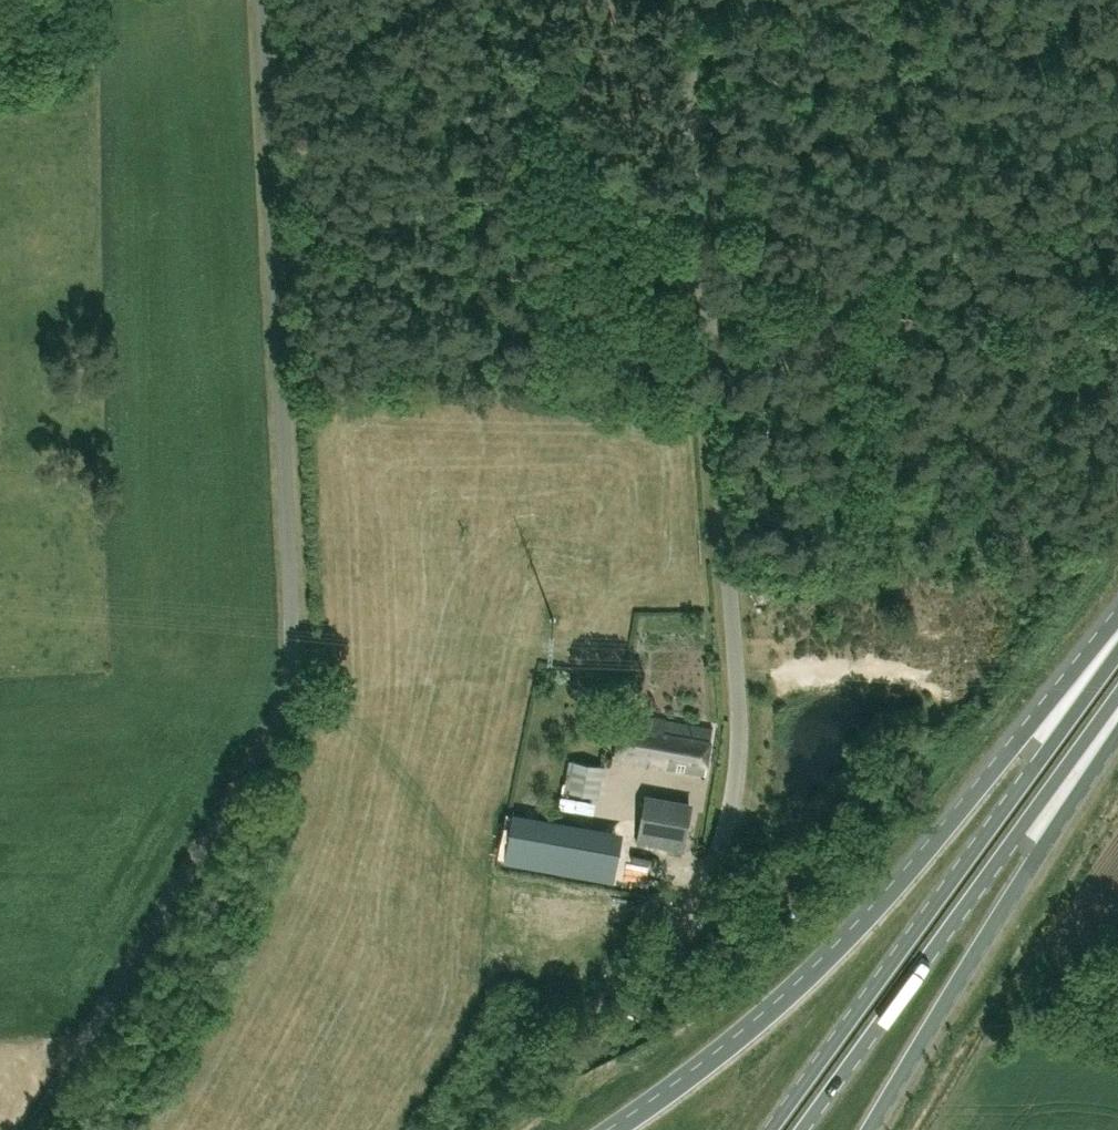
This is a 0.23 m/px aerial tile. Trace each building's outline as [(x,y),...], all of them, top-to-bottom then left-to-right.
[(712,727),(623,711),(615,757),(704,773),(712,727)] [(603,764),(573,759),(567,791),(597,796),(603,764)] [(618,840),(511,821),(504,860),(611,879),(618,840)]
